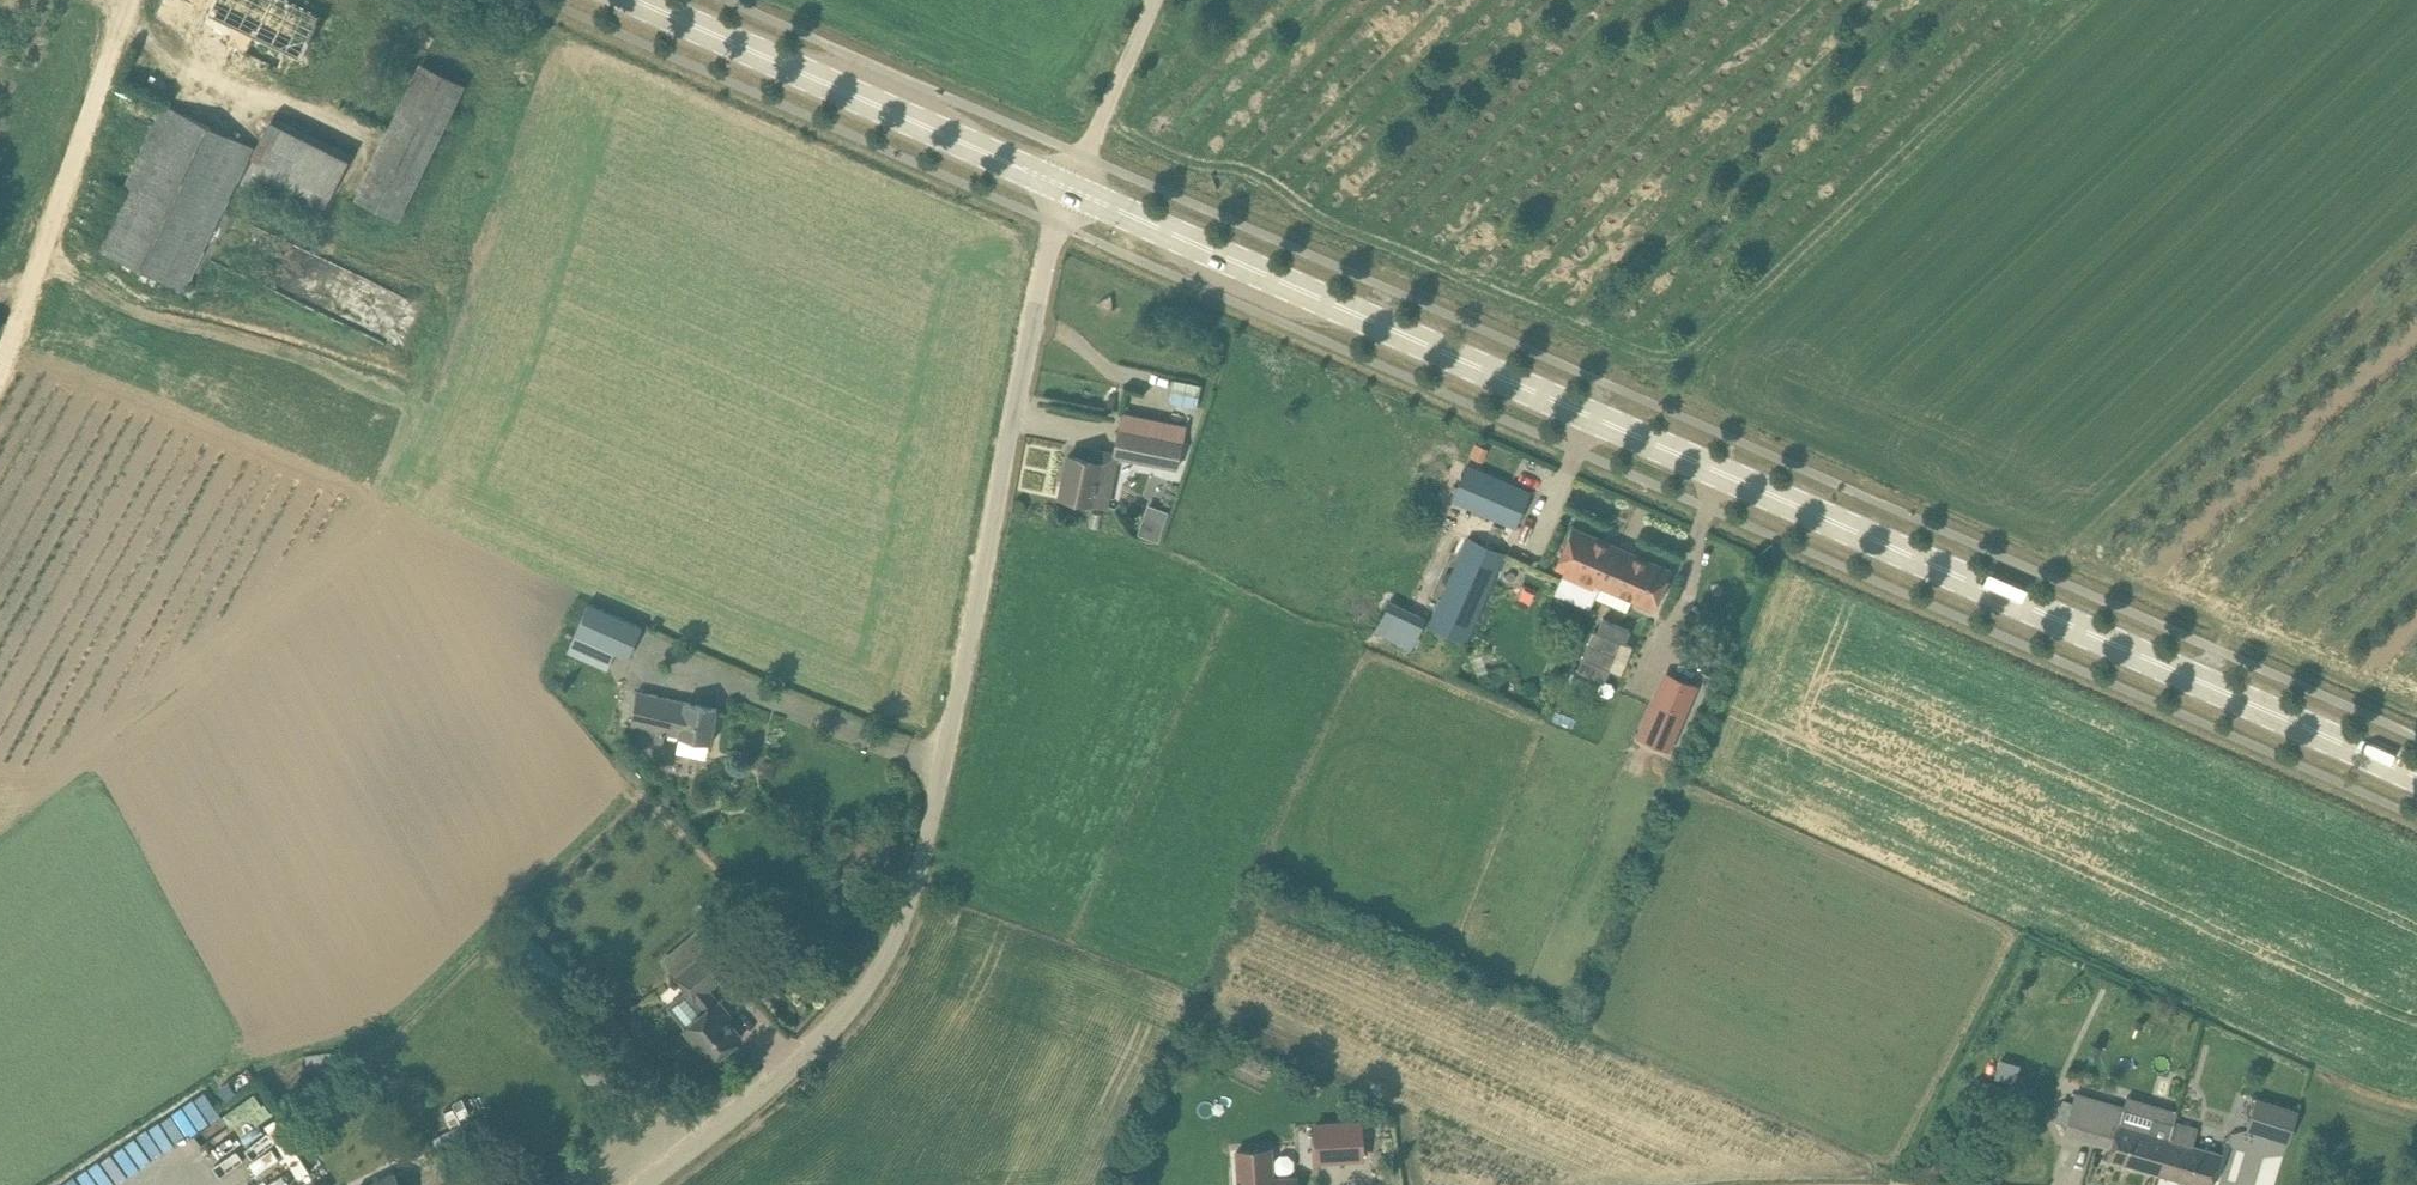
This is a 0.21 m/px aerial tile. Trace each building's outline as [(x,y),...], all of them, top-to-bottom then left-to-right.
[(152,14),(187,30),(194,16),(204,21),(189,51),(254,83),(262,67),(311,91),(334,44),(311,33),(320,15),(289,0),(159,0),(152,14)] [(422,64),(357,197),(399,218),(464,85),(422,64)] [(184,288),(253,147),(164,104),(97,246),(184,288)] [(319,221),(342,176),(352,154),(275,116),(254,158),(257,160),(245,184),(319,221)] [(1115,455),(1178,468),(1183,443),(1119,431),(1115,455)] [(1083,501),(1108,505),(1111,487),(1098,484),(1102,462),(1092,460),(1069,455),(1060,496),(1083,501)] [(1460,487),(1455,498),(1516,526),(1521,514),(1531,492),(1470,465),(1460,487)] [(1151,503),(1142,533),(1163,539),(1172,509),(1151,503)] [(1601,585),(1618,547),(1574,527),(1557,565),(1566,569),(1564,575),(1580,582),(1582,576),(1601,585)] [(1431,624),(1466,642),(1506,553),(1470,536),(1431,624)] [(1671,570),(1618,547),(1601,585),(1596,598),(1626,611),(1632,598),(1654,608),(1671,570)] [(1346,609),(1360,623),(1382,603),(1368,589),(1346,609)] [(1376,629),(1415,648),(1428,621),(1389,602),(1376,629)] [(629,658),(643,627),(589,603),(567,650),(608,669),(616,651),(629,658)] [(1670,673),(1642,739),(1670,751),(1699,686),(1670,673)] [(705,757),(707,742),(710,742),(718,708),(637,691),(633,714),(630,725),(649,729),(647,738),(663,742),(665,732),(680,736),(677,752),(705,757)] [(699,930),(663,960),(677,977),(687,989),(667,1006),(685,1028),(697,1042),(712,1061),(742,1036),(729,1020),(732,1017),(718,1000),(717,1001),(708,989),(732,969),(713,947),(699,930)] [(2001,1060),(1996,1078),(2014,1084),(2020,1065),(2001,1060)] [(202,1129),(234,1176),(290,1138),(258,1091),(234,1107),(202,1129)] [(2107,1158),(2159,1173),(2174,1121),(2155,1116),(2152,1125),(2123,1117),(2126,1108),(2076,1093),(2074,1103),(2064,1100),(2058,1121),(2067,1123),(2065,1132),(2111,1146),(2107,1158)] [(2248,1128),(2289,1141),(2298,1110),(2257,1098),(2248,1128)] [(447,1166),(492,1144),(478,1116),(451,1129),(450,1126),(439,1131),(441,1134),(433,1138),(447,1166)] [(2159,1173),(2201,1184),(2213,1184),(2219,1165),(2223,1154),(2193,1145),(2198,1128),(2174,1121),(2159,1173)] [(1364,1158),(1362,1122),(1316,1125),(1318,1161),(1364,1158)] [(1239,1182),(1239,1184),(1293,1184),(1293,1177),(1275,1178),(1273,1147),(1238,1149),(1239,1182)] [(396,1170),(366,1184),(403,1184),(396,1170)]
